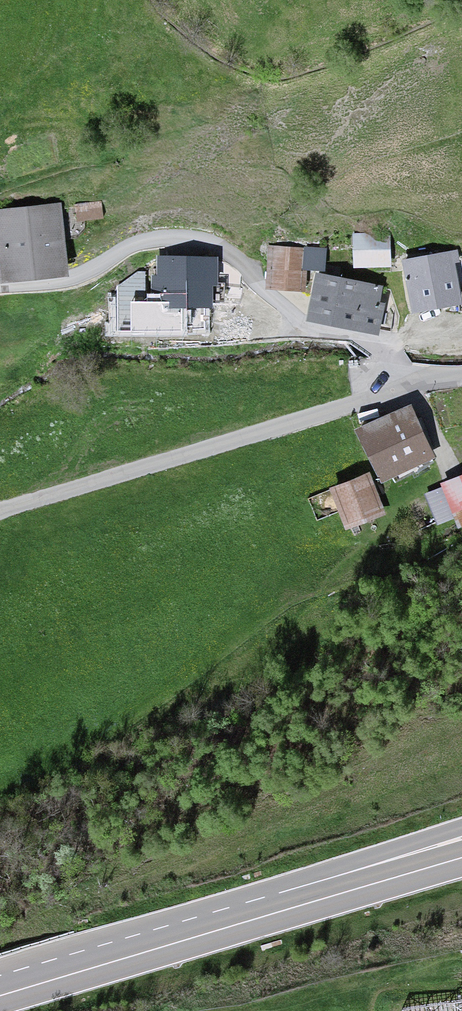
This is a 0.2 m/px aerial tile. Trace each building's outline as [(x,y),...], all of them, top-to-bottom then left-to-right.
[(58,208),(0,212),(0,275),(62,270),(58,208)] [(387,236),(356,237),(356,264),(387,264),(387,236)] [(321,266),(322,252),(271,249),(269,287),(303,289),(304,265),(321,266)] [(404,259),(412,312),(461,304),(461,282),(457,251),(404,259)] [(117,287),(117,330),(204,330),(204,305),(209,305),(209,283),(215,283),(215,259),(159,259),(159,288),(163,288),(163,303),(144,303),(144,273),(137,273),(117,287)] [(379,288),(318,276),(310,318),(378,331),(382,306),(375,305),(379,288)] [(360,431),(382,478),(431,456),(409,409),(360,431)] [(367,475),(332,489),(347,526),(381,513),(367,475)] [(445,483),(459,524),(461,523),(461,477),(445,483)]
